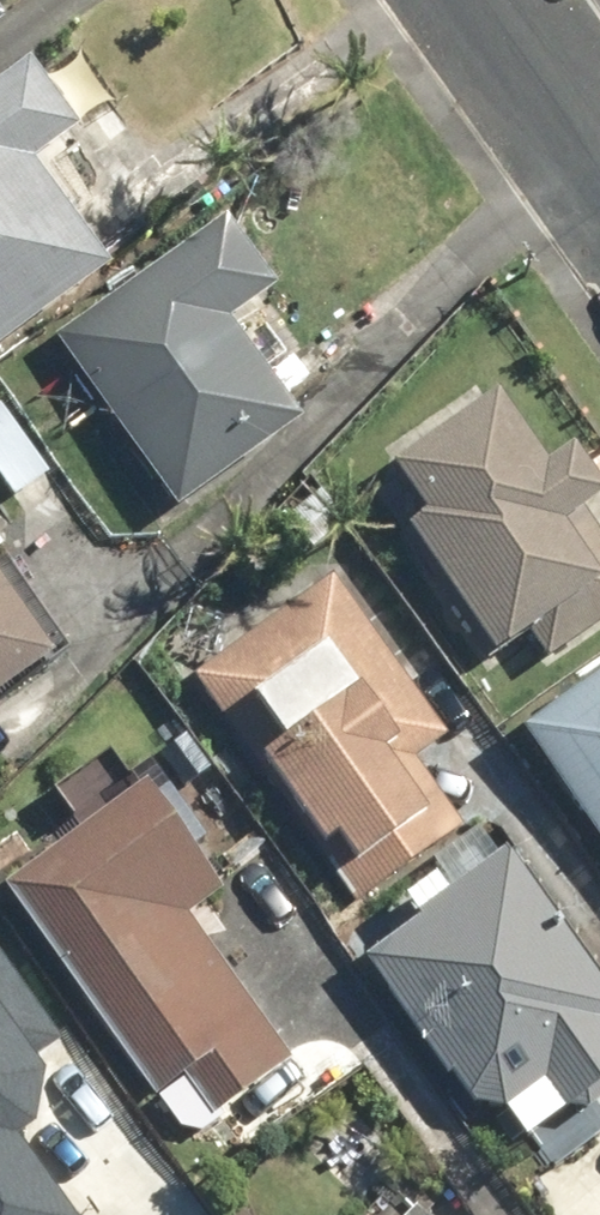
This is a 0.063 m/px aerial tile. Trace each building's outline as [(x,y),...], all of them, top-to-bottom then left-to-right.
[(14,22),(0,1),(0,31),(14,22)] [(0,84),(0,353),(130,264),(76,187),(96,173),(72,138),(91,125),(42,55),(0,84)] [(284,282),(235,212),(58,335),(183,512),(316,420),(274,360),(298,343),(264,295),(284,282)] [(377,477),(489,668),(533,642),(547,666),(599,636),(599,523),(597,518),(599,516),(599,449),(559,473),(513,397),(377,477)] [(0,400),(0,469),(22,498),(55,473),(0,400)] [(69,655),(3,557),(19,546),(0,519),(0,701),(69,655)] [(205,752),(243,726),(361,899),(470,825),(448,793),(466,780),(440,742),(452,734),(343,576),(312,597),(301,580),(243,619),(220,586),(132,646),(205,752)] [(530,730),(599,830),(599,681),(530,730)] [(145,789),(13,882),(166,1097),(198,1074),(225,1113),(299,1061),(196,917),(232,891),(200,845),(215,834),(161,758),(136,776),(145,789)] [(374,958),(483,1111),(507,1094),(563,1172),(599,1146),(599,954),(503,817),(439,862),(448,874),(413,899),(428,921),(374,958)] [(354,1095),(305,1132),(355,1196),(404,1159),(354,1095)] [(401,1176),(359,1214),(437,1214),(401,1176)]
